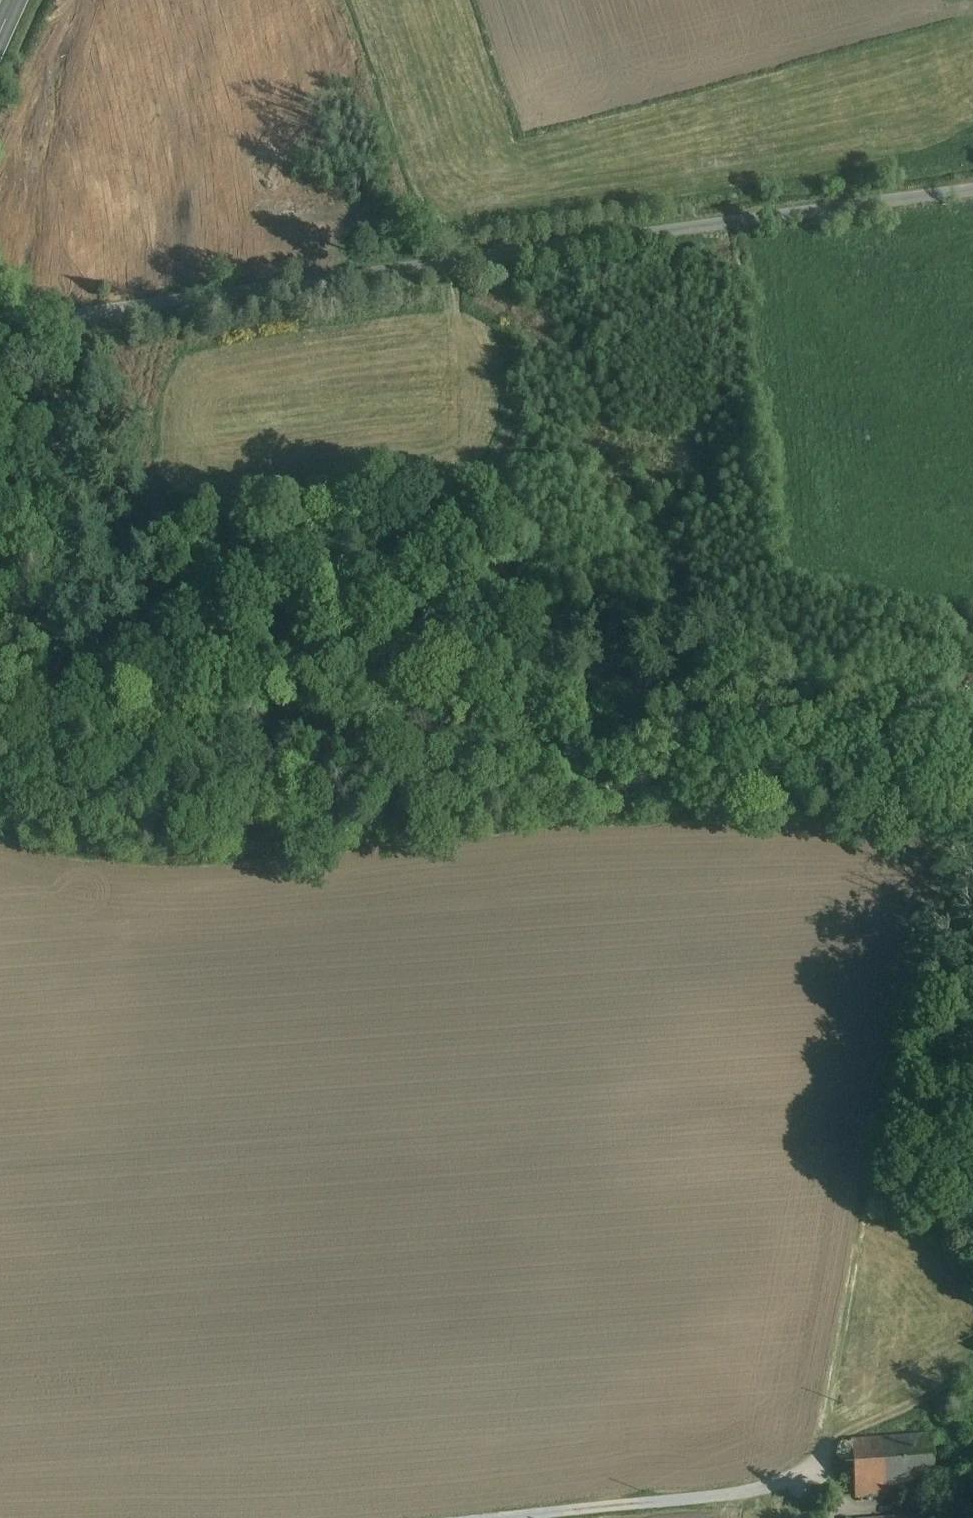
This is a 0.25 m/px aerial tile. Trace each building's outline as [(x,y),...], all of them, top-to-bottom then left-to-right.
[(932,1437),(852,1443),(856,1497),(885,1494),(886,1499),(893,1498),(893,1494),(936,1491),(932,1437)]
